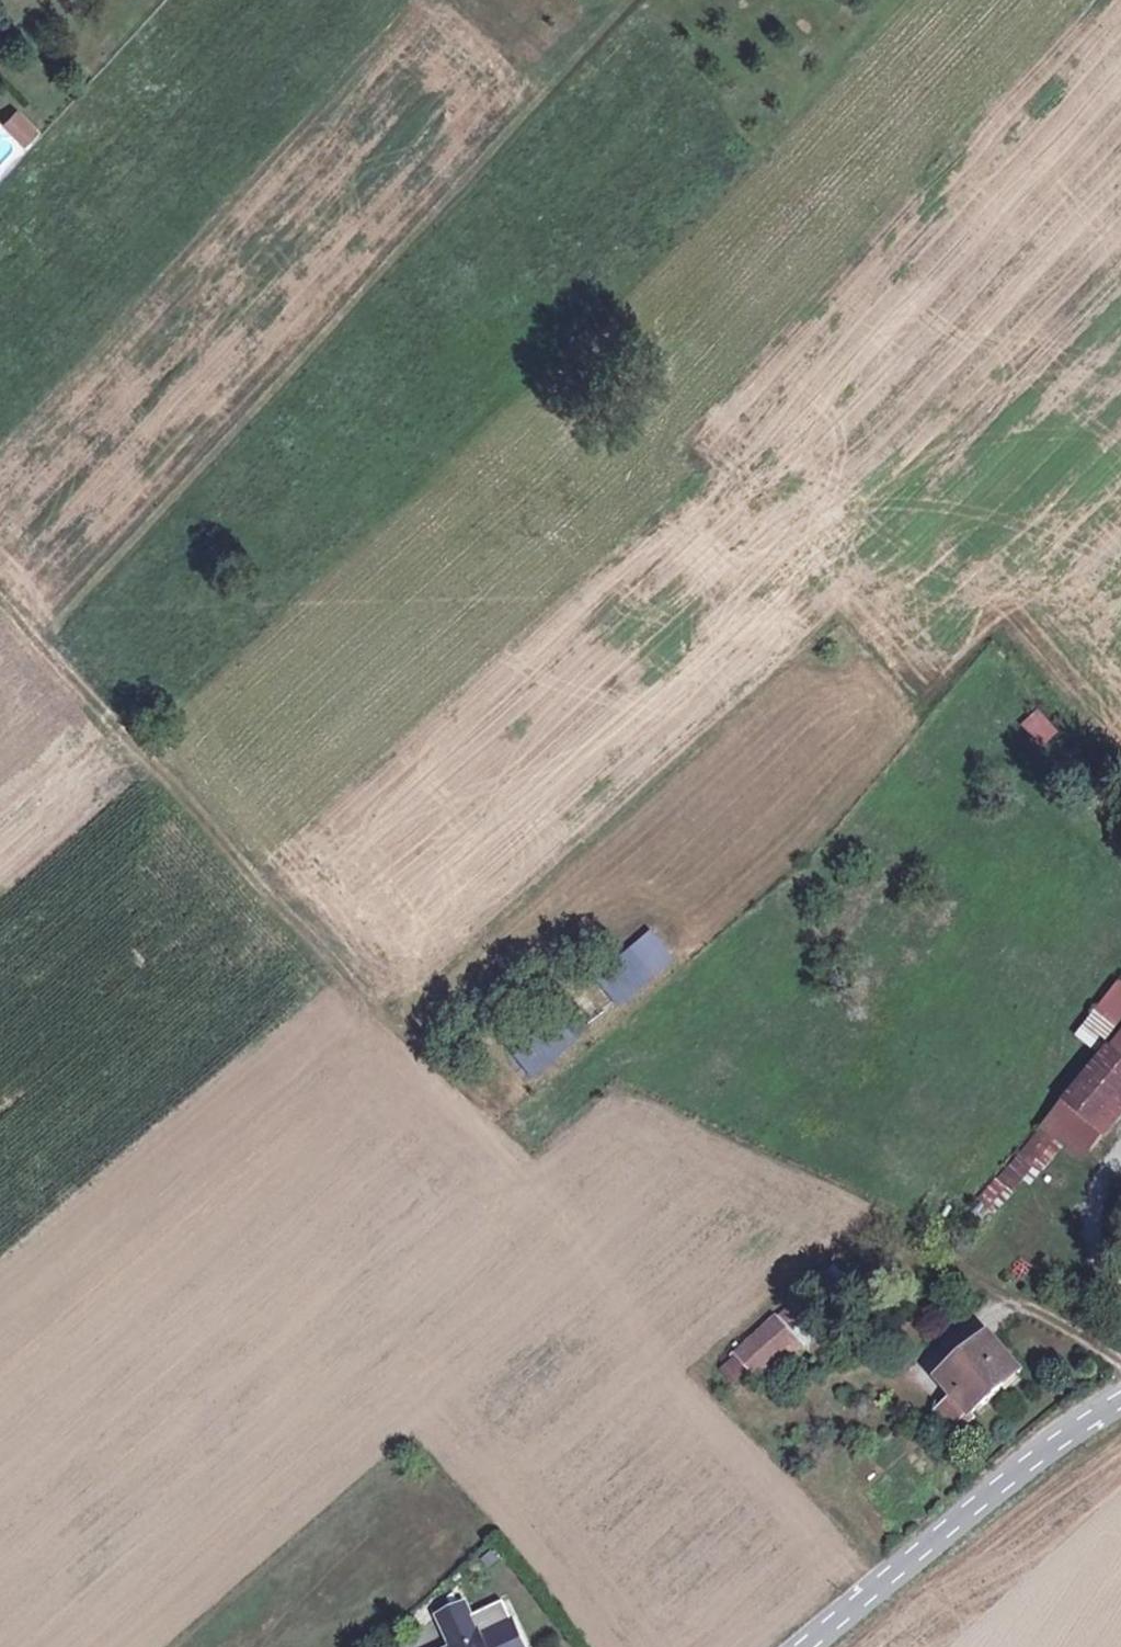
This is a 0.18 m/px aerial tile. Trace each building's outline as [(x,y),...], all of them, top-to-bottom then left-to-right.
[(1037,708),(1018,724),(1040,749),(1059,732),(1037,708)] [(623,1010),(681,962),(658,934),(600,982),(623,1010)] [(547,1033),(517,1054),(537,1081),(566,1059),(547,1033)] [(1044,1130),(980,1200),(997,1214),(1014,1195),(1012,1192),(1026,1179),(1031,1184),(1065,1148),(1081,1162),(1104,1135),(1108,1137),(1120,1123),(1120,1037),(1044,1130)] [(723,1369),(737,1384),(752,1369),(767,1386),(808,1349),(794,1333),(817,1313),(804,1300),(790,1311),(789,1310),(737,1355),(739,1357),(723,1369)] [(941,1412),(959,1433),(978,1418),(975,1414),(1022,1373),(994,1342),(970,1362),(967,1359),(943,1379),(958,1397),(941,1412)] [(439,1617),(444,1629),(474,1617),(469,1604),(439,1617)] [(444,1629),(453,1646),(528,1646),(516,1621),(483,1636),(474,1617),(444,1629)]
